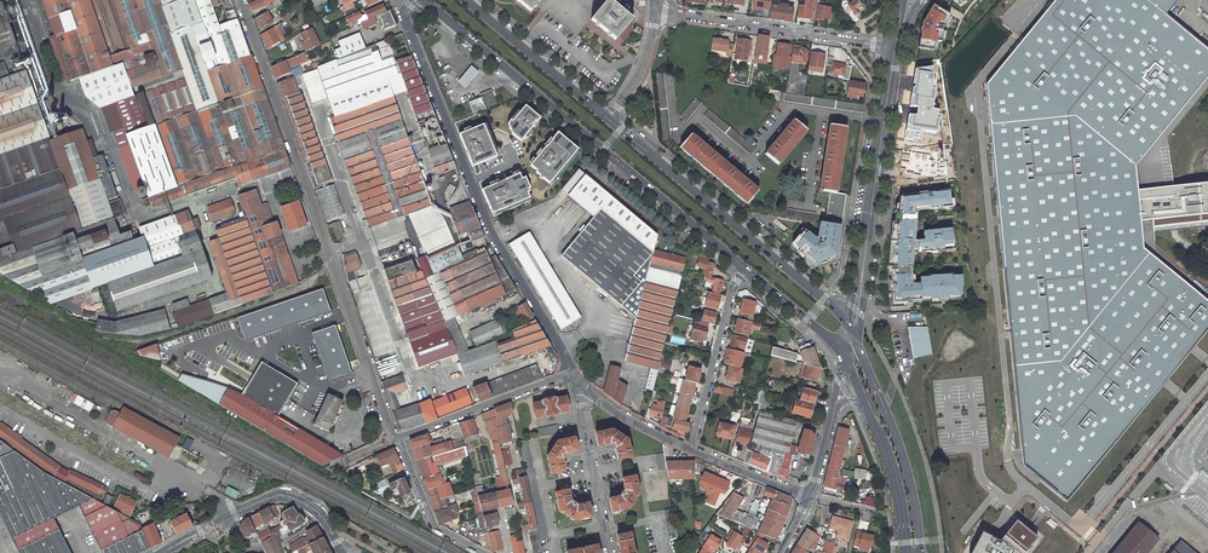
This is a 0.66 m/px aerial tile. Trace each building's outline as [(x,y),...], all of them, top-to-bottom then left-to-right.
[(63,83),(70,80),(71,82),(79,79),(85,96),(99,108),(102,107),(115,103),(124,128),(129,142),(131,147),(144,186),(145,189),(148,198),(142,200),(145,208),(147,208),(151,206),(152,208),(236,179),(239,186),(290,168),(234,10),(225,13),(226,15),(220,17),(223,25),(219,27),(212,7),(222,4),(221,0),(34,0),(63,83)] [(248,4),(251,11),(264,7),(264,6),(265,5),(267,12),(274,8),(278,6),(275,1),(276,0),(255,0),(248,4)] [(529,12),(539,0),(515,0),(529,12)] [(608,0),(607,0),(590,19),(614,40),(632,20),(608,0)] [(753,9),(764,12),(764,9),(771,10),(772,5),(772,0),(754,0),(753,9)] [(800,5),(798,18),(812,20),(813,8),(816,9),(818,0),(805,0),(804,5),(800,5)] [(815,20),(825,22),(825,19),(830,20),(832,8),(833,5),(830,2),(818,0),(816,9),(815,20)] [(859,0),(854,0),(848,4),(856,15),(865,9),(859,0)] [(1207,69),(1207,41),(1160,0),(1052,0),(989,75),(1026,463),(1068,494),(1207,322),(1207,295),(1146,243),(1144,230),(1139,185),(1136,160),(1207,69)] [(23,41),(16,20),(8,22),(1,1),(0,2),(0,49),(23,41)] [(344,12),(355,7),(353,2),(345,5),(342,6),(344,12)] [(793,23),(795,9),(791,8),(791,9),(789,9),(789,5),(779,4),(779,6),(777,6),(777,7),(775,7),(775,5),(772,5),(771,10),(770,20),(793,23)] [(360,24),(369,20),(368,19),(386,11),(383,5),(363,14),(364,16),(361,17),(359,12),(346,18),(349,24),(351,23),(353,27),(360,24)] [(950,15),(933,5),(930,10),(931,10),(928,15),(927,14),(922,23),(918,48),(933,50),(935,41),(941,42),(943,31),(942,31),(942,27),(943,27),(944,23),(945,23),(950,15)] [(270,17),(277,13),(276,12),(274,8),(267,12),(270,17)] [(378,16),(385,31),(396,26),(389,11),(378,16)] [(262,29),(273,22),(270,17),(267,12),(256,18),(262,29)] [(292,17),(290,13),(282,17),(285,21),(292,17)] [(362,29),(378,23),(375,17),(369,20),(360,24),(362,29)] [(283,38),(277,26),(273,28),(279,40),(283,38)] [(304,42),(308,51),(320,45),(312,27),(300,33),(304,42)] [(268,47),(279,40),(273,28),(262,34),(266,43),(268,47)] [(338,59),(364,49),(358,34),(337,43),(340,49),(335,51),(338,59)] [(327,98),(386,78),(380,61),(381,60),(380,57),(378,57),(377,53),(381,52),(380,50),(390,45),(400,73),(426,143),(423,144),(425,148),(427,147),(437,175),(456,168),(402,35),(379,44),(379,43),(364,49),(338,59),(316,68),(327,98)] [(758,35),(754,63),(767,65),(770,37),(758,35)] [(730,40),(713,37),(711,50),(727,53),(726,56),(733,57),(734,44),(729,43),(730,40)] [(737,38),(734,60),(748,62),(751,40),(737,38)] [(790,56),(791,45),(778,42),(776,54),(774,54),(772,67),(789,69),(791,63),(792,56),(790,56)] [(380,61),(386,78),(400,73),(390,45),(380,50),(381,52),(377,53),(378,57),(380,57),(381,60),(380,61)] [(806,65),(809,52),(804,46),(794,45),(792,56),(791,63),(799,64),(806,65)] [(824,69),(826,55),(811,52),(809,67),(824,69)] [(845,76),(847,65),(833,62),(834,57),(828,57),(827,65),(829,65),(828,73),(845,76)] [(275,79),(289,72),(285,61),(271,68),(275,79)] [(49,137),(45,126),(49,125),(47,117),(44,118),(42,111),(48,109),(45,101),(37,104),(24,68),(22,69),(19,62),(12,64),(15,72),(7,74),(3,63),(0,64),(0,154),(49,137)] [(796,84),(799,64),(791,63),(789,69),(787,82),(796,84)] [(478,73),(471,67),(457,82),(464,89),(478,73)] [(664,141),(672,140),(664,74),(655,72),(664,141)] [(918,75),(906,73),(903,93),(911,92),(914,91),(915,86),(917,86),(918,75)] [(332,180),(300,91),(298,92),(293,77),(277,84),(314,190),(319,188),(318,185),(332,180)] [(327,98),(334,115),(392,95),(386,78),(327,98)] [(864,98),(866,83),(851,81),(847,98),(858,99),(858,97),(864,98)] [(796,84),(787,82),(786,93),(805,96),(805,90),(806,85),(796,84)] [(492,91),(491,90),(479,95),(480,98),(469,103),(472,112),(473,115),(497,105),(492,91)] [(374,131),(404,216),(432,206),(427,192),(392,95),(334,115),(329,117),(338,143),(359,201),(365,220),(362,221),(365,230),(395,219),(365,135),(374,131)] [(703,103),(696,98),(680,117),(686,122),(703,103)] [(898,99),(895,117),(901,116),(908,115),(908,114),(909,102),(909,101),(898,99)] [(919,102),(909,102),(908,114),(917,113),(918,109),(924,110),(924,103),(919,102)] [(102,107),(110,132),(124,128),(115,103),(102,107)] [(519,140),(521,142),(531,130),(534,127),(537,122),(540,118),(526,106),(521,112),(513,122),(511,120),(507,124),(511,134),(518,139),(519,140)] [(747,141),(709,109),(704,116),(750,154),(755,148),(747,141)] [(928,117),(916,119),(919,142),(932,140),(928,117)] [(809,133),(795,120),(772,147),(766,154),(781,167),(809,133)] [(459,135),(472,166),(496,156),(486,130),(484,124),(459,135)] [(850,126),(831,124),(820,190),(831,192),(840,193),(850,126)] [(0,180),(0,223),(3,222),(15,253),(2,257),(0,258),(0,274),(50,304),(108,284),(153,268),(143,238),(132,241),(130,232),(137,230),(134,222),(116,228),(113,220),(123,216),(118,201),(107,204),(106,202),(117,198),(102,156),(98,157),(99,160),(92,162),(91,158),(86,142),(81,130),(50,141),(53,151),(60,169),(38,176),(35,168),(0,180)] [(404,216),(374,131),(365,135),(395,219),(404,216)] [(543,177),(550,183),(578,150),(578,149),(558,132),(536,158),(530,165),(538,171),(536,172),(541,176),(540,177),(542,178),(543,177)] [(753,183),(693,132),(680,147),(747,203),(760,189),(753,183)] [(53,151),(50,141),(49,137),(0,154),(0,170),(53,151)] [(96,157),(90,141),(86,142),(91,158),(96,157)] [(144,186),(131,147),(129,142),(118,145),(135,193),(141,191),(145,189),(144,186)] [(334,144),(355,202),(359,201),(338,143),(334,144)] [(932,159),(931,147),(922,147),(923,160),(932,159)] [(53,151),(0,170),(0,180),(35,168),(38,176),(60,169),(53,151)] [(670,325),(686,258),(663,252),(654,250),(655,247),(657,235),(583,172),(579,169),(579,170),(562,190),(594,217),(561,256),(636,319),(625,361),(650,368),(645,391),(652,393),(657,374),(658,368),(660,362),(665,344),(667,333),(670,325)] [(482,190),(492,214),(530,198),(528,193),(530,192),(529,189),(530,189),(525,177),(522,178),(520,174),(482,190)] [(1139,185),(1144,230),(1207,224),(1207,179),(1139,185)] [(315,192),(326,223),(344,217),(333,186),(315,192)] [(893,284),(893,292),(894,303),(906,302),(906,300),(920,299),(920,297),(929,296),(929,299),(947,298),(947,295),(960,295),(960,286),(961,286),(960,276),(949,277),(949,275),(930,276),(930,278),(919,278),(919,284),(912,284),(911,276),(909,277),(909,266),(910,253),(912,253),(912,248),(917,248),(924,248),(925,251),(928,250),(928,251),(937,250),(937,249),(954,247),(951,229),(942,230),(942,229),(931,230),(931,231),(923,232),(924,239),(918,240),(913,240),(916,219),(914,220),(915,206),(928,205),(929,209),(952,206),(949,189),(940,190),(940,192),(931,193),(930,194),(927,194),(927,192),(911,193),(911,196),(900,197),(900,202),(894,204),(891,222),(891,226),(890,234),(890,239),(892,239),(890,266),(887,266),(887,268),(890,267),(890,284),(893,284)] [(427,192),(432,206),(437,204),(432,190),(427,192)] [(241,207),(260,201),(256,192),(238,198),(241,205),(241,207)] [(840,193),(831,192),(830,198),(828,209),(826,222),(842,225),(844,211),(846,201),(846,194),(840,193)] [(236,215),(230,198),(207,205),(213,222),(236,215)] [(472,207),(469,200),(460,204),(462,211),(472,207)] [(175,312),(180,326),(212,315),(212,316),(273,294),(297,284),(276,224),(274,225),(266,205),(262,206),(260,201),(241,207),(241,205),(238,206),(240,214),(243,213),(246,219),(241,221),(215,229),(219,241),(211,244),(228,293),(189,307),(175,312)] [(280,211),(288,234),(306,227),(311,226),(306,214),(302,216),(298,204),(280,211)] [(480,228),(472,207),(462,211),(450,215),(458,235),(469,232),(472,242),(484,238),(480,228)] [(817,213),(789,209),(787,217),(816,221),(817,213)] [(212,279),(188,212),(140,229),(143,238),(153,268),(108,284),(117,310),(212,279)] [(2,257),(15,253),(3,222),(0,223),(0,252),(2,257)] [(809,231),(805,229),(793,243),(800,249),(798,250),(806,257),(808,255),(817,264),(839,255),(842,238),(843,225),(842,225),(826,222),(821,222),(820,232),(818,238),(809,231)] [(327,227),(333,242),(340,240),(340,239),(343,238),(343,236),(339,223),(327,227)] [(580,318),(529,231),(509,243),(560,330),(580,318)] [(306,278),(324,264),(317,245),(297,252),(306,278)] [(455,246),(426,255),(423,256),(415,259),(420,269),(448,334),(457,330),(458,330),(452,317),(516,290),(489,247),(484,249),(483,248),(477,251),(476,248),(459,255),(455,246)] [(344,258),(345,273),(347,282),(356,279),(355,276),(356,276),(355,272),(361,270),(356,255),(344,258)] [(712,277),(715,264),(707,257),(699,255),(698,260),(695,273),(699,274),(707,276),(712,277)] [(418,366),(456,353),(448,334),(420,269),(414,271),(411,260),(383,270),(418,366)] [(712,291),(721,294),(724,280),(712,277),(707,276),(706,277),(705,280),(705,281),(714,284),(712,291)] [(739,314),(753,317),(757,303),(757,298),(746,289),(739,292),(738,296),(743,298),(739,314)] [(238,320),(246,341),(332,312),(324,290),(238,320)] [(708,292),(704,306),(718,310),(722,295),(708,292)] [(99,300),(97,294),(90,296),(92,302),(99,300)] [(363,309),(375,305),(372,297),(360,301),(363,309)] [(187,300),(173,304),(175,312),(189,307),(187,300)] [(354,303),(357,311),(363,309),(360,301),(354,303)] [(525,304),(518,308),(521,314),(519,316),(524,324),(534,319),(525,304)] [(155,316),(166,314),(164,307),(153,310),(155,316)] [(717,313),(704,310),(701,321),(714,325),(717,313)] [(155,316),(115,326),(117,334),(140,336),(170,329),(166,314),(155,316)] [(749,336),(751,329),(755,330),(759,331),(761,325),(757,323),(737,318),(734,333),(749,337),(749,336)] [(513,336),(495,342),(494,341),(457,354),(464,376),(543,348),(550,346),(534,319),(524,324),(511,330),(513,336)] [(500,324),(498,320),(470,332),(475,345),(503,333),(500,324)] [(97,333),(113,334),(111,327),(97,324),(95,332),(97,333)] [(314,335),(329,380),(353,373),(337,325),(314,335)] [(707,330),(694,327),(691,340),(702,343),(704,336),(706,337),(707,330)] [(927,327),(907,327),(913,358),(932,354),(927,327)] [(466,350),(457,330),(448,334),(456,353),(456,354),(466,350)] [(733,334),(730,348),(738,350),(739,345),(746,347),(748,339),(733,334)] [(800,353),(815,347),(809,343),(805,345),(803,338),(796,341),(800,353)] [(138,356),(160,361),(157,344),(137,351),(138,356)] [(556,355),(550,346),(543,348),(549,358),(556,355)] [(815,347),(800,353),(801,355),(802,364),(822,369),(815,347)] [(775,348),(773,348),(771,356),(802,364),(801,355),(775,348)] [(741,368),(745,353),(743,353),(727,349),(724,364),(729,365),(741,368)] [(247,400),(268,365),(262,361),(241,397),(247,400)] [(665,370),(670,371),(672,365),(660,362),(658,368),(665,370)] [(491,396),(541,377),(536,364),(485,383),(491,396)] [(621,367),(610,364),(604,391),(603,392),(613,399),(617,381),(621,367)] [(802,364),(799,378),(818,383),(822,369),(802,364)] [(298,383),(268,365),(247,400),(241,397),(227,390),(226,393),(219,405),(321,466),(342,456),(278,418),(298,383)] [(744,369),(741,368),(729,365),(725,380),(740,385),(741,383),(744,369)] [(697,384),(701,370),(689,367),(686,380),(685,381),(695,384),(697,384)] [(664,376),(665,370),(658,368),(657,374),(664,376)] [(418,405),(399,411),(392,393),(418,384),(413,369),(409,370),(410,372),(395,377),(381,381),(380,382),(398,431),(425,423),(435,418),(429,400),(418,405)] [(177,380),(207,398),(219,405),(226,393),(227,390),(228,390),(193,378),(181,375),(177,380)] [(798,379),(791,378),(790,384),(791,384),(801,387),(803,381),(798,379)] [(680,393),(692,396),(695,384),(685,381),(686,380),(683,379),(680,393)] [(620,405),(626,386),(617,381),(613,399),(620,405)] [(478,402),(479,402),(491,397),(491,396),(485,383),(484,384),(473,388),(472,388),(478,402)] [(712,392),(725,395),(729,397),(731,389),(722,387),(721,388),(714,386),(712,392)] [(772,389),(764,387),(762,393),(770,396),(772,389)] [(819,391),(803,387),(800,399),(815,403),(819,391)] [(471,402),(466,388),(432,401),(438,415),(471,402)] [(92,413),(97,405),(74,393),(70,401),(92,413)] [(680,393),(676,406),(688,410),(692,396),(680,393)] [(329,432),(342,402),(327,395),(314,425),(329,432)] [(568,410),(565,396),(532,403),(535,418),(568,410)] [(764,412),(767,398),(761,396),(759,404),(757,409),(757,410),(764,412)] [(796,398),(792,413),(811,418),(815,403),(800,399),(796,398)] [(510,403),(494,409),(497,417),(500,426),(496,428),(498,436),(497,436),(498,439),(504,465),(510,463),(510,458),(506,441),(510,439),(504,414),(512,412),(510,403)] [(675,420),(685,423),(688,410),(676,406),(672,405),(670,414),(674,415),(673,419),(675,420)] [(656,407),(652,406),(651,409),(650,414),(662,417),(664,409),(656,407)] [(105,422),(167,456),(177,437),(124,408),(122,412),(121,414),(115,412),(110,412),(105,422)] [(489,411),(491,419),(493,418),(497,417),(494,409),(489,411)] [(741,414),(732,412),(730,422),(738,424),(738,423),(741,414)] [(789,445),(795,422),(788,421),(771,416),(760,413),(752,443),(787,452),(789,445)] [(463,439),(477,433),(472,419),(457,425),(463,439)] [(673,428),(687,432),(689,424),(685,423),(675,420),(673,428)] [(736,425),(719,421),(716,435),(732,439),(736,425)] [(560,433),(558,424),(538,429),(539,437),(560,433)] [(749,444),(753,427),(742,424),(740,424),(735,441),(749,444)] [(14,449),(15,447),(56,475),(61,466),(21,439),(22,438),(2,425),(1,426),(0,425),(0,439),(14,449)] [(840,471),(850,429),(838,426),(824,486),(836,489),(839,476),(840,471)] [(813,430),(804,428),(797,453),(806,455),(807,453),(811,454),(818,434),(813,432),(813,430)] [(612,430),(595,433),(597,446),(609,444),(610,444),(609,445),(614,447),(615,448),(618,459),(631,457),(628,440),(612,430)] [(416,460),(452,450),(450,441),(429,448),(428,443),(429,443),(425,434),(409,440),(416,460)] [(482,436),(463,443),(464,446),(465,448),(483,441),(482,436)] [(577,450),(574,438),(557,441),(547,456),(551,473),(564,471),(561,458),(563,458),(565,454),(565,452),(577,450)] [(494,440),(492,440),(502,486),(508,485),(504,465),(498,439),(494,440)] [(548,538),(527,439),(518,441),(524,468),(539,540),(548,538)] [(1,516),(19,552),(71,552),(54,518),(80,506),(103,552),(140,552),(150,548),(142,529),(140,524),(95,501),(64,484),(60,482),(56,480),(46,474),(0,441),(0,512),(1,516)] [(787,454),(793,455),(795,446),(789,445),(787,452),(787,453),(787,454)] [(436,466),(467,455),(465,448),(464,446),(456,449),(452,450),(433,455),(436,466)] [(774,456),(769,473),(787,478),(791,462),(785,460),(787,454),(787,453),(763,446),(761,453),(774,456)] [(394,449),(377,457),(381,467),(389,463),(393,474),(403,469),(394,449)] [(770,460),(753,453),(747,450),(746,450),(743,462),(766,471),(770,460)] [(663,454),(655,456),(658,472),(666,471),(665,463),(663,454)] [(416,460),(423,479),(439,473),(436,466),(433,455),(416,460)] [(679,462),(665,463),(666,471),(668,484),(676,483),(676,479),(681,479),(679,462)] [(695,479),(695,462),(679,462),(681,479),(695,479)] [(339,467),(329,471),(332,476),(341,472),(339,467)] [(524,468),(512,471),(511,475),(513,483),(519,482),(523,502),(524,504),(519,505),(519,508),(524,506),(529,527),(529,529),(528,530),(533,552),(541,552),(539,540),(524,468)] [(855,471),(854,478),(866,480),(867,470),(856,468),(855,471)] [(60,482),(65,472),(62,470),(56,480),(60,482)] [(71,470),(64,484),(95,501),(103,486),(71,470)] [(847,477),(854,478),(855,471),(843,470),(843,472),(840,471),(839,476),(847,477)] [(709,495),(717,476),(712,474),(711,477),(709,476),(710,475),(704,472),(702,477),(700,477),(700,484),(704,486),(702,489),(707,491),(706,494),(709,495)] [(439,473),(423,479),(427,491),(438,487),(443,485),(439,473)] [(398,474),(389,478),(391,485),(401,480),(398,474)] [(635,475),(622,478),(624,490),(623,491),(623,490),(620,494),(621,494),(620,496),(608,498),(611,512),(629,508),(639,492),(635,475)] [(723,495),(728,489),(727,488),(729,483),(723,481),(723,482),(720,481),(722,478),(717,476),(709,495),(705,502),(713,506),(719,493),(723,495)] [(835,494),(846,497),(848,488),(845,487),(847,477),(839,476),(836,489),(835,494)] [(397,495),(408,504),(413,502),(404,479),(401,480),(391,485),(394,490),(395,489),(397,495)] [(223,493),(234,498),(238,491),(226,486),(223,493)] [(427,491),(435,513),(444,509),(444,508),(442,502),(441,499),(438,487),(427,491)] [(512,502),(509,488),(479,496),(477,497),(481,510),(512,502)] [(573,519),(591,516),(588,503),(576,505),(575,504),(576,504),(572,501),(571,502),(570,501),(568,489),(555,492),(558,509),(573,519)] [(772,500),(758,533),(764,536),(776,541),(792,502),(791,499),(766,489),(763,496),(772,500)] [(104,493),(99,502),(105,505),(109,496),(104,493)] [(137,503),(121,495),(116,506),(115,509),(130,517),(137,503)] [(481,510),(477,497),(477,495),(474,496),(472,496),(481,530),(478,531),(480,535),(487,533),(487,532),(486,528),(483,516),(481,510)] [(737,505),(741,499),(731,495),(726,500),(737,505)] [(878,499),(867,495),(866,501),(862,500),(862,504),(881,510),(878,499)] [(723,506),(715,515),(729,521),(749,529),(752,521),(754,518),(746,514),(746,516),(734,511),(737,505),(726,500),(722,505),(723,506)] [(156,515),(170,514),(170,506),(156,508),(156,515)] [(516,519),(513,506),(505,508),(508,521),(516,519)] [(274,507),(260,514),(264,524),(275,519),(278,518),(274,507)] [(435,513),(439,523),(455,518),(457,517),(455,513),(458,513),(456,509),(452,511),(451,507),(444,509),(435,513)] [(672,508),(664,510),(668,540),(677,538),(672,508)] [(283,537),(305,524),(301,518),(299,519),(293,509),(280,516),(283,522),(280,524),(280,532),(283,537)] [(147,518),(145,513),(136,516),(139,522),(147,518)] [(189,513),(171,522),(172,524),(177,535),(194,526),(190,518),(192,517),(189,513)] [(497,524),(494,513),(483,516),(486,528),(488,527),(488,526),(497,524)] [(260,514),(251,518),(256,528),(264,524),(260,514)] [(836,537),(849,541),(854,521),(833,515),(831,521),(829,528),(838,531),(836,537)] [(277,529),(269,532),(272,539),(274,538),(280,535),(280,532),(280,524),(280,516),(278,518),(275,519),(277,529)] [(249,519),(244,521),(241,528),(242,540),(254,534),(256,539),(251,541),(251,551),(244,551),(244,552),(265,552),(261,545),(256,535),(255,533),(256,533),(249,519)] [(1017,519),(999,541),(982,532),(971,552),(1023,552),(1037,536),(1017,519)] [(1110,552),(1140,552),(1155,536),(1137,522),(1110,552)] [(162,542),(154,524),(142,529),(150,548),(162,542)] [(323,538),(316,528),(307,534),(309,538),(312,544),(323,538)] [(807,528),(797,544),(808,549),(814,551),(821,537),(807,528)] [(261,545),(272,539),(269,532),(267,530),(256,535),(261,545)] [(503,549),(498,531),(489,533),(494,551),(503,549)] [(859,549),(869,552),(870,549),(871,548),(874,535),(857,531),(853,546),(860,548),(859,549)] [(630,532),(616,534),(620,552),(634,552),(630,532)] [(480,535),(483,548),(492,552),(487,533),(480,535)] [(738,551),(741,546),(743,542),(740,541),(742,539),(734,533),(728,541),(725,546),(734,551),(735,549),(738,551)] [(760,543),(764,536),(758,533),(752,544),(754,545),(757,541),(760,543)] [(510,536),(514,552),(524,552),(521,540),(518,540),(517,534),(510,536)] [(702,546),(711,552),(713,549),(715,550),(720,542),(710,535),(709,537),(705,541),(702,546)] [(274,538),(272,539),(261,545),(265,552),(280,552),(274,538)] [(312,544),(309,538),(303,541),(303,540),(294,544),(295,545),(298,551),(304,548),(308,546),(309,545),(312,544)] [(323,538),(312,544),(309,545),(313,552),(331,552),(323,538)] [(1179,540),(1170,550),(1174,552),(1195,552),(1179,540)] [(767,547),(760,543),(757,541),(754,545),(750,551),(754,552),(763,552),(767,547)] [(825,541),(822,551),(829,552),(836,552),(838,547),(834,545),(835,544),(825,541)] [(808,549),(797,544),(792,552),(805,552),(808,549)] [(298,551),(295,545),(290,547),(293,552),(294,552),(298,551)] [(597,545),(566,551),(566,552),(598,552),(597,545)]
